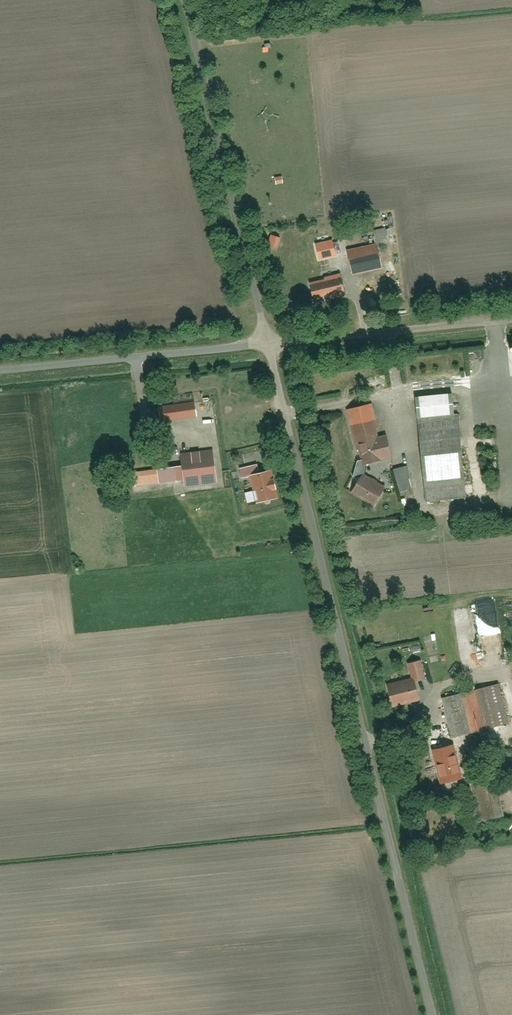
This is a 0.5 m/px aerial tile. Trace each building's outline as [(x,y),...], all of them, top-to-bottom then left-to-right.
[(387,244),(385,227),(372,229),(375,245),(387,244)] [(347,255),(351,273),(380,267),(376,249),(347,255)] [(309,283),(312,302),(343,297),(340,278),(309,283)] [(414,398),(425,502),(464,499),(454,394),(414,398)] [(158,407),(160,423),(196,419),(194,403),(158,407)] [(370,405),(347,409),(358,465),(382,460),(381,458),(387,457),(383,436),(377,437),(370,405)] [(179,455),(182,485),(215,482),(212,451),(179,455)] [(136,469),(138,487),(175,485),(173,467),(136,469)] [(405,467),(392,471),(399,493),(412,489),(405,467)] [(277,498),(271,472),(250,477),(256,503),(277,498)] [(361,476),(349,495),(372,509),(384,490),(361,476)] [(413,684),(425,682),(421,661),(409,663),(413,684)] [(386,687),(391,707),(416,702),(412,681),(386,687)] [(442,699),(451,739),(508,726),(499,686),(442,699)] [(434,751),(440,786),(459,783),(453,747),(434,751)] [(473,783),(479,824),(505,820),(499,779),(473,783)]
